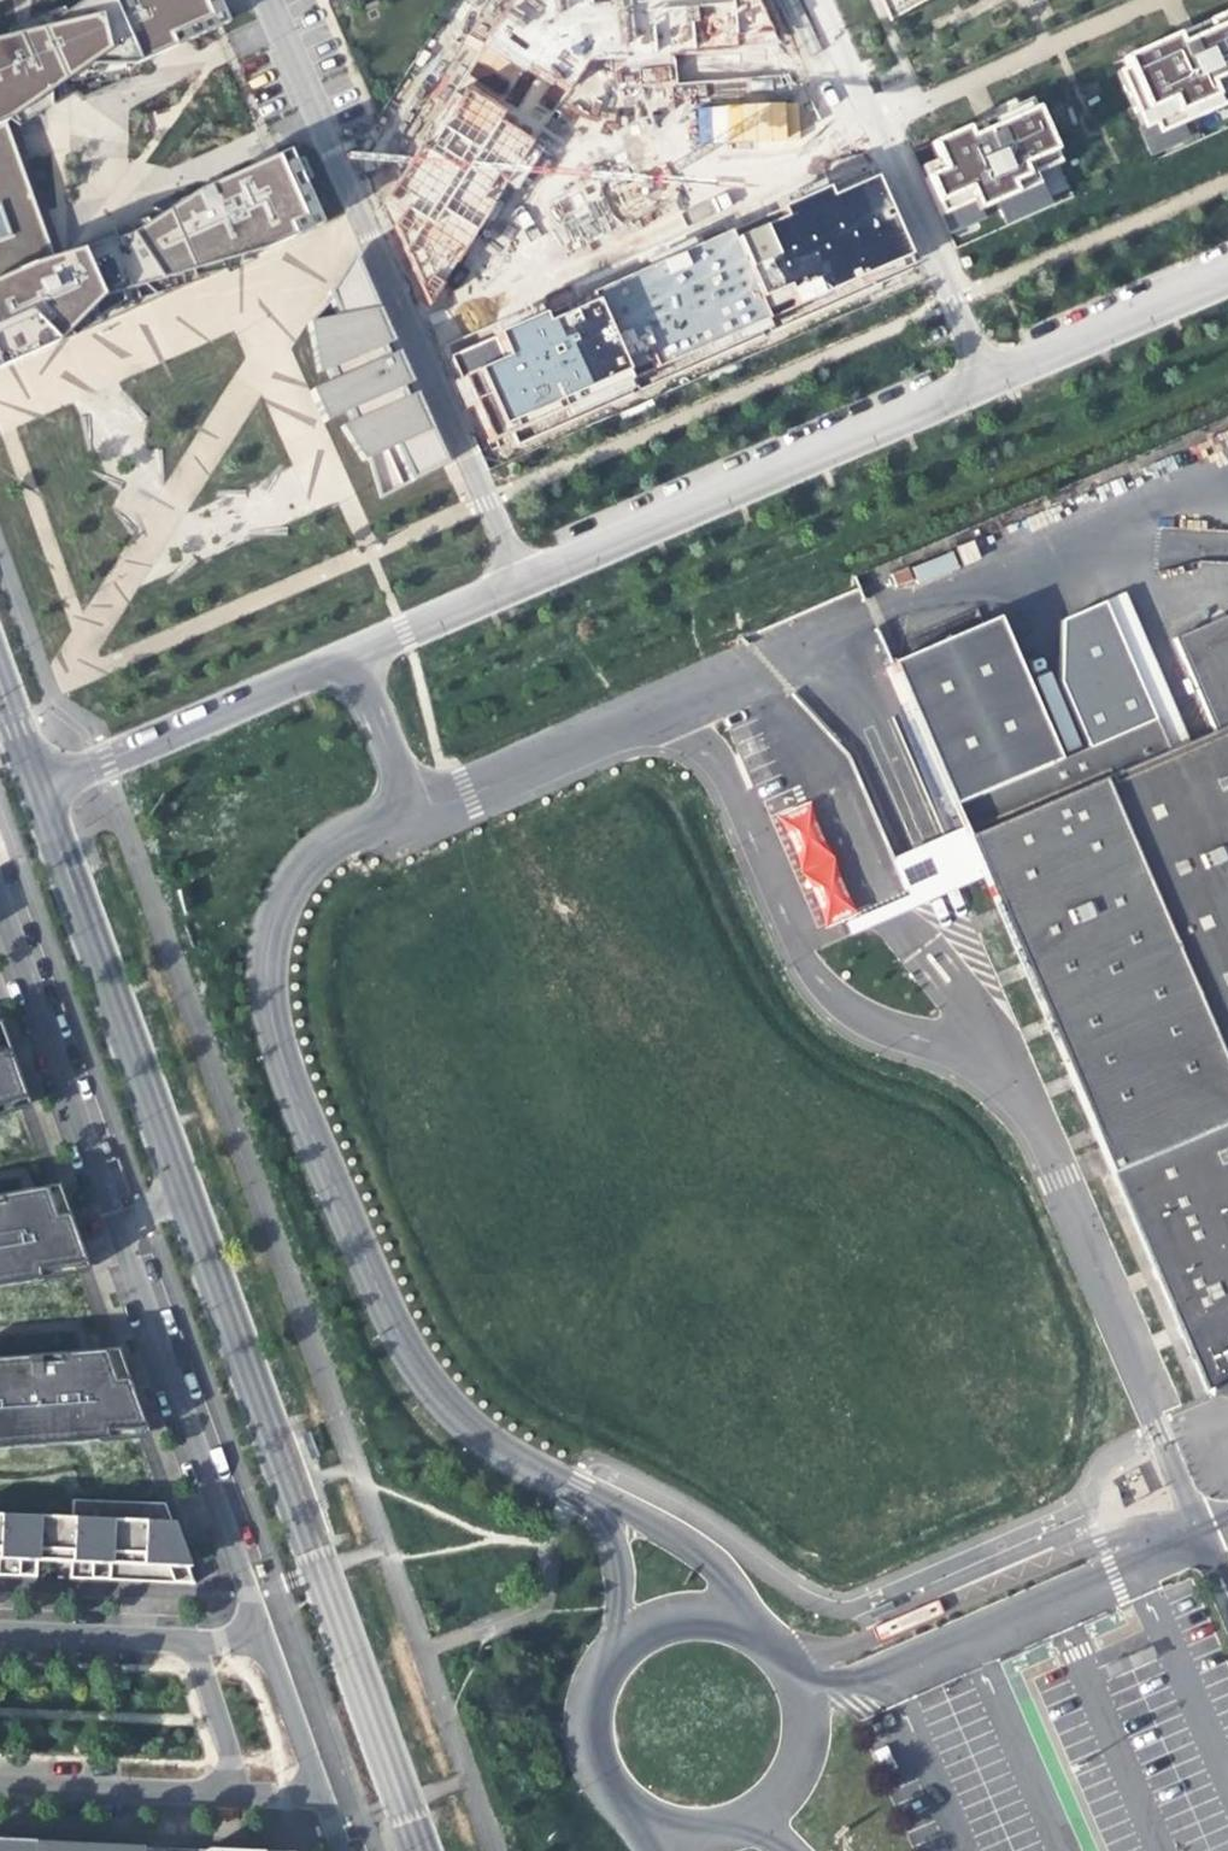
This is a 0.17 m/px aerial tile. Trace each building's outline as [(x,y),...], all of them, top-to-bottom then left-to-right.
[(302,233),(271,161),(50,259),(2,123),(36,100),(41,106),(83,79),(77,71),(83,67),(92,67),(100,79),(125,67),(128,67),(147,59),(159,53),(213,27),(201,0),(82,0),(61,14),(59,10),(2,34),(3,40),(0,40),(0,368),(302,233)] [(490,35),(568,88),(590,62),(774,48),(754,0),(512,0),(490,35)] [(1118,55),(1123,65),(1112,69),(1137,125),(1138,128),(1149,124),(1154,134),(1177,124),(1227,101),(1227,7),(1118,55)] [(670,63),(639,68),(642,84),(673,80),(670,63)] [(544,149),(455,89),(385,197),(403,210),(391,231),(427,309),(544,149)] [(1029,172),(1054,161),(1026,97),(924,142),(931,159),(936,169),(919,177),(936,214),(967,200),(972,211),(975,210),(991,203),(1034,184),(1029,172)] [(797,102),(696,106),(698,142),(799,138),(797,102)] [(1183,138),(1177,124),(1154,134),(1149,124),(1138,128),(1137,125),(1133,127),(1145,155),(1183,138)] [(936,169),(931,159),(915,166),(919,177),(936,169)] [(910,267),(865,167),(726,231),(770,330),(910,267)] [(1034,184),(991,203),(1001,224),(1044,205),(1034,184)] [(975,210),(972,211),(967,200),(936,214),(944,232),(978,217),(975,210)] [(770,330),(726,231),(588,292),(633,391),(770,330)] [(444,463),(357,269),(303,323),(378,492),(444,463)] [(633,391),(588,292),(448,356),(493,456),(633,391)] [(1193,656),(1209,695),(1222,729),(1173,750),(1107,605),(1062,626),(1059,686),(1091,749),(1062,758),(1001,617),(898,661),(1116,1169),(1227,1120),(1227,641),(1193,656)] [(1193,656),(1227,641),(1227,614),(1183,633),(1193,656)] [(841,644),(856,677),(889,662),(874,629),(841,644)] [(20,1110),(4,1066),(0,1056),(0,1115),(20,1110)] [(1116,1169),(1139,1224),(1211,1193),(1217,1198),(1227,1170),(1227,1120),(1116,1169)] [(1217,1198),(1227,1223),(1227,1170),(1217,1198)] [(48,1188),(35,1190),(21,1192),(0,1196),(0,1288),(79,1274),(63,1229),(55,1205),(48,1188)] [(1139,1224),(1209,1387),(1227,1378),(1227,1223),(1217,1198),(1211,1193),(1139,1224)] [(108,1352),(94,1353),(81,1354),(0,1360),(0,1450),(138,1439),(122,1394),(114,1369),(108,1352)] [(176,1584),(188,1585),(192,1585),(168,1519),(163,1505),(71,1500),(71,1519),(36,1518),(13,1517),(0,1516),(0,1577),(17,1578),(23,1578),(31,1578),(38,1578),(39,1562),(54,1563),(68,1563),(68,1580),(96,1581),(109,1581),(176,1584)] [(894,1609),(869,1619),(871,1625),(896,1614),(894,1609)] [(139,1848),(49,1844),(0,1842),(0,1850),(139,1850),(139,1848)]
